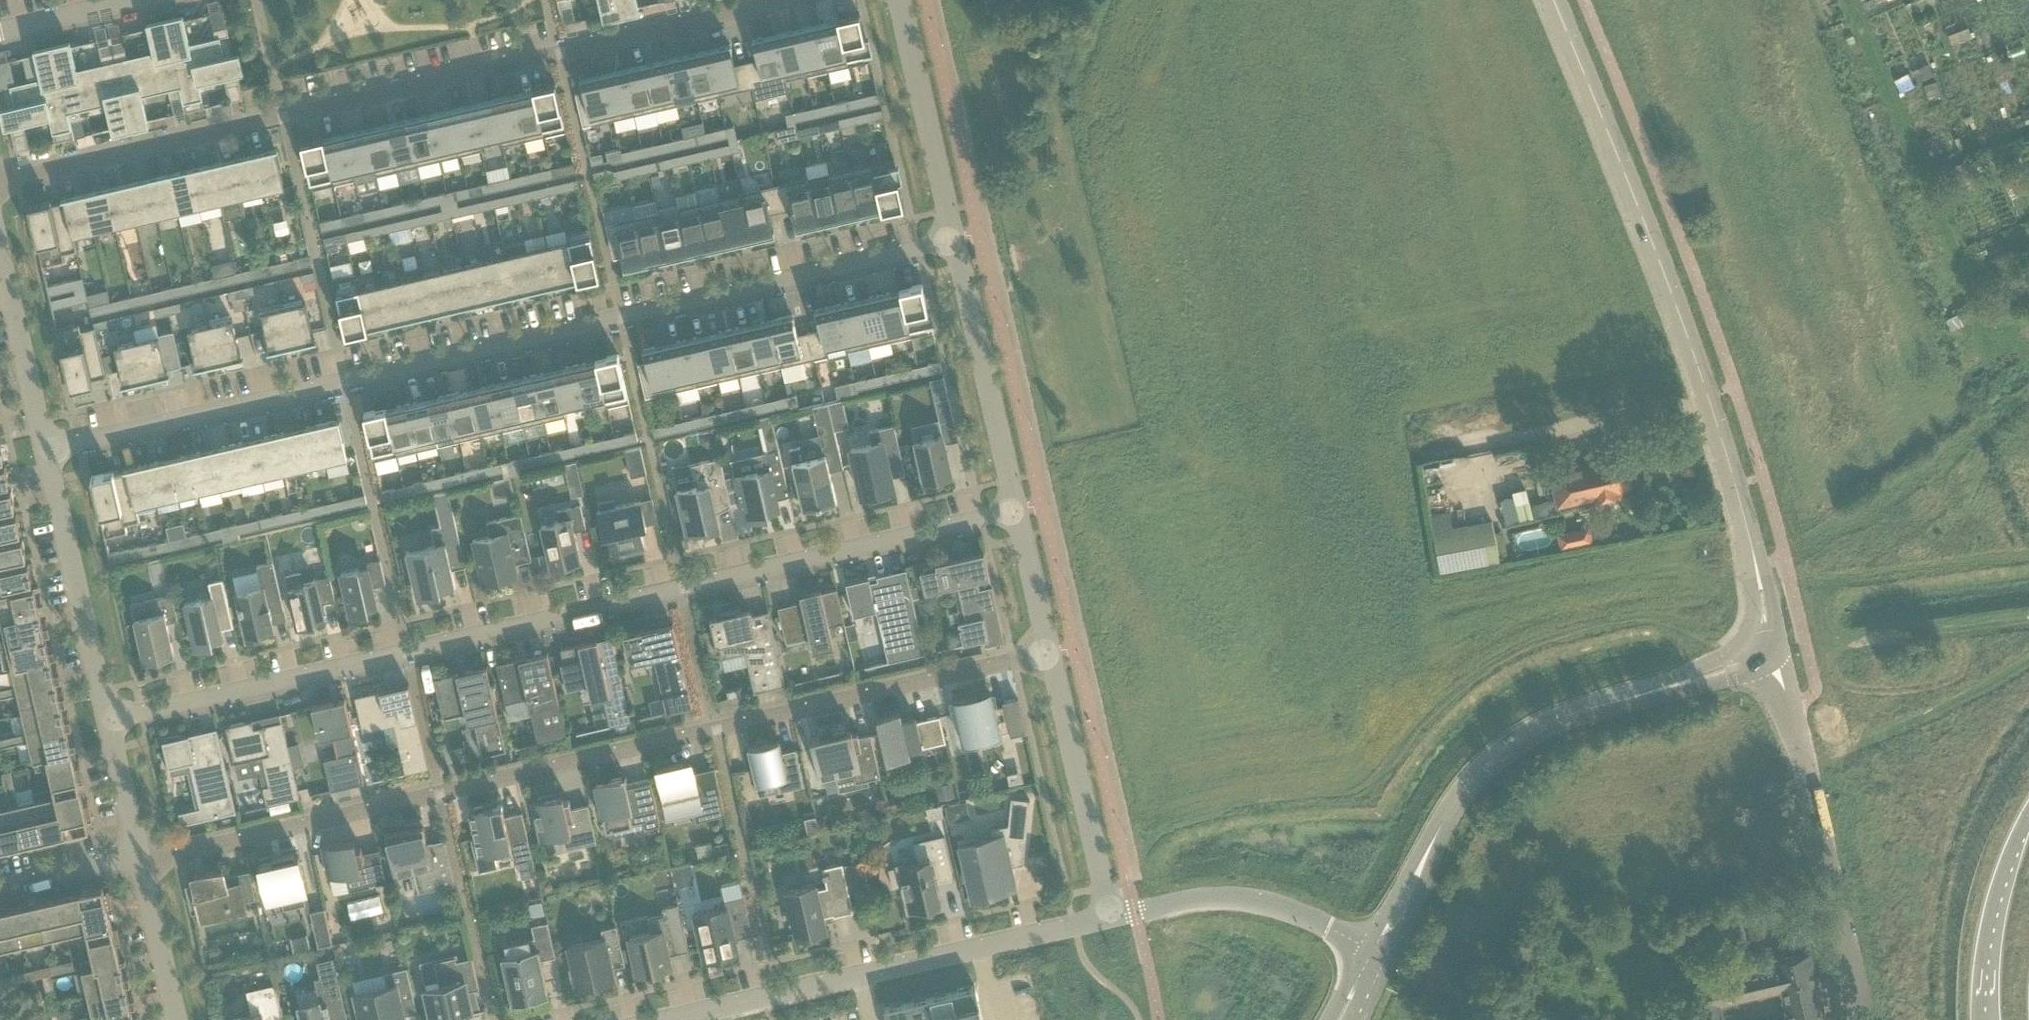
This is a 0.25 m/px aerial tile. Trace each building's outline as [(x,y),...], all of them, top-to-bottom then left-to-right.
[(559,8),(560,8),(572,5),(571,0),(557,0),(559,8)] [(602,15),(603,21),(621,17),(617,0),(599,0),(602,15)] [(621,17),(640,13),(638,7),(636,0),(617,0),(621,17)] [(182,14),(164,18),(166,24),(176,68),(232,55),(222,13),(221,13),(211,15),(214,30),(216,38),(189,45),(184,21),(183,20),(182,14)] [(848,15),(837,18),(838,18),(839,22),(848,65),(870,60),(870,57),(874,56),(871,42),(866,43),(865,36),(859,13),(848,15)] [(176,68),(166,24),(164,18),(146,23),(147,28),(148,28),(148,29),(154,53),(127,59),(125,51),(114,53),(113,53),(119,81),(176,68)] [(838,18),(817,23),(817,24),(828,70),(848,65),(839,22),(838,18)] [(817,23),(796,28),(797,32),(807,75),(828,70),(817,24),(817,23)] [(796,28),(774,33),(775,34),(785,80),(786,80),(806,75),(807,75),(797,32),(796,28)] [(758,59),(746,62),(752,88),(755,99),(788,91),(785,80),(775,34),(774,33),(752,38),(754,44),(758,59)] [(63,94),(119,81),(113,53),(112,54),(101,56),(103,65),(76,71),(71,47),(70,46),(71,46),(70,40),(51,45),(63,94)] [(730,43),(708,48),(708,49),(719,95),(752,88),(746,62),(734,64),(731,50),(732,49),(730,43)] [(0,62),(0,83),(5,107),(63,94),(51,45),(33,49),(34,54),(8,60),(0,62)] [(708,48),(687,53),(688,57),(698,100),(719,95),(708,49),(708,48)] [(233,54),(176,68),(186,112),(204,107),(198,83),(224,77),(230,101),(243,98),(242,90),(238,74),(243,73),(239,53),(233,54)] [(687,53),(666,58),(666,59),(677,105),(698,100),(688,57),(687,53)] [(666,58),(645,63),(646,67),(656,110),(677,105),(666,59),(666,58)] [(645,63),(624,68),(635,115),(637,127),(638,129),(659,124),(658,122),(656,110),(646,67),(645,63)] [(176,68),(119,81),(129,125),(131,130),(148,126),(147,121),(147,119),(141,96),(168,90),(170,98),(178,96),(181,95),(182,95),(176,68)] [(624,68),(603,73),(604,77),(613,120),(614,120),(617,131),(637,127),(635,115),(624,68)] [(586,99),(577,101),(583,127),(613,120),(604,77),(603,73),(580,78),(582,84),(584,90),(586,99)] [(119,81),(63,94),(69,121),(70,121),(73,121),(81,119),(79,110),(106,104),(112,127),(112,129),(113,134),(131,130),(129,125),(119,81)] [(544,86),(533,88),(533,89),(534,93),(544,136),(566,131),(558,95),(557,93),(555,84),(555,83),(544,86)] [(533,89),(512,93),(513,94),(523,140),(544,136),(534,93),(533,89)] [(512,93),(491,98),(492,102),(501,138),(502,145),(523,140),(513,94),(512,93)] [(866,96),(868,105),(880,102),(878,93),(866,96)] [(0,108),(0,109),(4,128),(10,126),(10,127),(16,151),(29,148),(24,123),(49,117),(55,142),(73,138),(69,121),(63,94),(5,107),(0,108)] [(491,98),(470,103),(471,104),(479,142),(501,138),(492,102),(491,98)] [(838,112),(849,109),(847,100),(836,103),(838,112)] [(470,103),(449,108),(450,112),(460,155),(481,150),(479,142),(471,104),(470,103)] [(823,106),(825,114),(838,112),(836,103),(823,106)] [(449,108),(428,113),(428,114),(439,160),(460,155),(450,112),(449,108)] [(884,117),(882,109),(869,112),(871,120),(884,117)] [(807,119),(805,110),(793,113),(795,121),(807,119)] [(428,113),(407,118),(408,122),(418,165),(439,160),(428,114),(428,113)] [(793,113),(785,115),(788,127),(796,125),(795,121),(793,113)] [(841,127),(853,124),(851,116),(839,119),(841,127)] [(407,118),(386,123),(397,170),(418,165),(408,122),(407,118)] [(839,119),(827,121),(829,130),(841,127),(839,119)] [(386,123),(365,127),(366,132),(374,167),(373,167),(375,175),(376,174),(397,170),(386,123)] [(682,129),(684,138),(696,135),(705,133),(703,124),(682,129)] [(788,127),(776,129),(779,142),(791,139),(799,137),(797,128),(796,125),(788,127)] [(728,140),(737,138),(734,126),(726,128),(728,137),(728,140)] [(811,134),(809,126),(797,128),(799,137),(811,134)] [(365,127),(344,132),(344,133),(353,172),(354,171),(373,167),(374,167),(366,132),(365,127)] [(728,137),(726,128),(714,131),(716,140),(728,137)] [(344,132),(323,137),(324,141),(334,184),(355,179),(356,179),(354,171),(353,172),(344,133),(344,132)] [(686,147),(698,144),(696,135),(684,138),(686,147)] [(312,139),(301,142),(304,152),(312,189),(334,184),(324,141),(323,136),(312,139)] [(672,141),(674,149),(686,147),(684,138),(672,141)] [(739,150),(737,138),(728,140),(729,144),(731,152),(739,150)] [(731,152),(729,144),(718,146),(719,155),(731,152)] [(656,153),(654,145),(642,147),(644,156),(656,153)] [(630,150),(632,159),(644,156),(642,147),(630,150)] [(276,148),(253,153),(254,154),(262,192),(284,187),(280,170),(277,154),(276,148)] [(620,149),(606,152),(608,160),(614,163),(622,160),(620,149)] [(690,162),(702,159),(700,151),(688,153),(690,162)] [(253,153),(232,158),(241,197),(262,192),(254,154),(253,153)] [(602,153),(590,156),(592,165),(604,162),(602,153)] [(688,153),(676,156),(678,165),(690,162),(688,153)] [(232,158),(211,163),(211,164),(220,202),(227,229),(248,225),(241,197),(232,158)] [(893,158),(871,163),(881,206),(882,210),(893,208),(904,205),(898,182),(902,181),(898,164),(894,165),(893,158)] [(647,172),(659,169),(657,160),(645,163),(647,172)] [(211,163),(190,168),(199,207),(220,202),(211,164),(211,163)] [(562,166),(564,175),(576,172),(574,163),(562,166)] [(645,163),(633,166),(635,174),(647,172),(645,163)] [(871,163),(850,168),(861,214),(861,215),(881,210),(882,210),(881,206),(871,163)] [(190,168),(169,173),(178,212),(199,207),(190,168)] [(850,168),(829,173),(839,215),(840,219),(861,215),(861,214),(850,168)] [(593,172),(596,183),(608,181),(605,169),(593,172)] [(533,182),(545,179),(543,170),(531,173),(533,182)] [(169,173),(148,177),(157,217),(178,212),(169,173)] [(519,176),(521,185),(533,182),(531,173),(519,176)] [(829,173),(808,177),(819,224),(840,219),(839,215),(829,173)] [(148,177),(127,182),(136,222),(157,217),(148,177)] [(808,177),(774,185),(780,211),(792,208),(795,223),(794,223),(796,230),(819,224),(808,177)] [(577,179),(565,182),(567,190),(579,188),(577,179)] [(491,192),(503,189),(501,180),(489,183),(491,192)] [(127,182),(106,187),(115,226),(136,222),(127,182)] [(477,186),(479,194),(491,192),(489,183),(477,186)] [(774,185),(741,193),(752,239),(752,240),(775,235),(774,228),(772,228),(769,214),(780,211),(774,185)] [(536,197),(549,194),(547,186),(535,189),(536,197)] [(106,187),(85,192),(85,193),(94,231),(115,226),(106,187)] [(535,189),(522,191),(524,200),(536,197),(535,189)] [(455,191),(447,193),(450,205),(458,203),(455,191)] [(85,192),(61,198),(61,199),(64,199),(64,201),(65,201),(73,236),(74,236),(94,231),(85,193),(85,192)] [(447,193),(426,197),(428,206),(441,203),(441,207),(450,205),(447,193)] [(741,193),(720,198),(730,240),(731,245),(752,240),(752,239),(741,193)] [(495,207),(507,204),(505,196),(493,199),(495,207)] [(720,198),(699,203),(710,249),(720,247),(719,243),(730,240),(720,198)] [(407,211),(418,208),(416,199),(405,202),(407,211)] [(493,199),(481,201),(483,210),(495,207),(493,199)] [(65,201),(64,201),(52,204),(51,200),(28,205),(31,218),(27,219),(29,232),(34,230),(42,266),(65,261),(63,254),(76,250),(65,201)] [(393,205),(395,214),(407,211),(405,202),(393,205)] [(458,203),(450,205),(452,217),(461,215),(458,203)] [(699,203),(678,207),(680,215),(688,250),(689,254),(710,250),(710,249),(699,203)] [(450,205),(441,207),(444,219),(452,217),(450,205)] [(365,221),(376,218),(374,209),(363,212),(365,221)] [(351,215),(353,224),(365,221),(363,212),(351,215)] [(657,212),(636,217),(646,260),(647,264),(668,259),(659,220),(657,212)] [(410,226),(422,224),(420,215),(408,218),(410,226)] [(660,220),(659,220),(668,259),(689,254),(688,250),(680,215),(679,215),(660,220)] [(636,217),(605,224),(611,250),(620,248),(622,257),(623,263),(622,263),(624,269),(647,264),(646,260),(636,217)] [(408,218),(396,221),(398,229),(410,226),(408,218)] [(332,219),(320,222),(322,231),(334,228),(332,219)] [(368,236),(380,233),(378,225),(366,228),(368,236)] [(421,226),(413,229),(417,239),(425,236),(421,226)] [(366,228),(354,230),(356,239),(368,236),(366,228)] [(589,228),(567,233),(569,241),(577,276),(578,281),(589,278),(600,276),(599,272),(598,271),(597,265),(597,263),(589,228)] [(323,238),(325,246),(337,243),(335,235),(323,238)] [(524,241),(503,246),(506,255),(514,294),(515,295),(536,290),(535,286),(527,254),(527,250),(524,241)] [(565,242),(548,246),(557,284),(557,285),(577,280),(577,281),(578,281),(577,276),(569,241),(568,241),(565,242)] [(548,246),(527,250),(527,254),(535,286),(536,290),(557,285),(557,284),(548,246)] [(297,258),(300,267),(312,264),(310,255),(297,258)] [(506,255),(485,260),(493,295),(494,299),(515,295),(514,294),(506,255)] [(485,260),(463,265),(472,304),(473,304),(494,299),(493,295),(485,260)] [(272,273),(270,265),(257,267),(260,276),(272,273)] [(463,265),(442,270),(450,305),(451,309),(473,304),(472,304),(463,265)] [(245,270),(247,279),(260,276),(257,267),(245,270)] [(442,270),(421,275),(430,313),(430,314),(451,309),(450,305),(442,270)] [(313,271),(301,274),(303,283),(304,283),(305,290),(317,287),(313,271)] [(217,286),(229,283),(227,274),(215,277),(217,286)] [(421,275),(400,280),(408,315),(409,319),(430,314),(430,313),(421,275)] [(74,289),(75,291),(85,289),(82,277),(47,286),(49,295),(74,289)] [(203,280),(205,289),(217,286),(215,277),(203,280)] [(400,280),(379,285),(388,323),(388,324),(409,319),(408,315),(400,280)] [(357,282),(335,287),(343,322),(343,323),(344,329),(345,331),(346,334),(357,332),(367,329),(366,324),(358,289),(357,282)] [(175,296),(187,293),(185,284),(173,287),(175,296)] [(911,286),(900,289),(901,293),(911,336),(933,331),(931,324),(935,323),(931,306),(927,307),(922,284),(911,286)] [(253,285),(240,288),(242,297),(254,294),(253,285)] [(359,289),(358,289),(366,324),(367,329),(368,329),(388,324),(388,323),(379,285),(361,289),(359,289)] [(161,290),(163,298),(175,296),(173,287),(161,290)] [(240,288),(228,291),(230,300),(232,299),(234,310),(244,308),(245,308),(242,297),(240,288)] [(85,289),(75,291),(75,293),(50,299),(52,308),(88,300),(85,289)] [(900,289),(879,294),(879,295),(890,341),(911,336),(901,293),(900,289),(899,289),(900,289)] [(107,290),(86,294),(88,300),(91,315),(92,315),(112,310),(107,290)] [(133,305),(145,303),(143,294),(131,297),(133,305)] [(879,294),(858,299),(859,303),(869,346),(890,341),(879,295),(879,294)] [(119,299),(121,308),(133,305),(131,297),(119,299)] [(858,299),(837,304),(848,351),(869,346),(859,303),(858,299)] [(179,302),(167,305),(169,314),(181,311),(179,302)] [(305,302),(283,307),(292,345),(314,340),(314,339),(305,302)] [(820,330),(809,332),(815,358),(828,355),(826,348),(845,343),(847,351),(848,351),(837,304),(814,309),(816,315),(817,315),(820,330)] [(167,305),(155,308),(157,317),(169,314),(167,305)] [(283,307),(261,312),(270,350),(292,345),(283,307)] [(793,314),(770,319),(771,320),(781,366),(815,358),(809,332),(797,335),(794,320),(795,320),(793,314)] [(95,327),(96,331),(108,328),(106,319),(93,322),(95,327)] [(232,319),(210,324),(219,362),(241,357),(240,356),(232,319)] [(770,319),(749,324),(750,328),(760,371),(781,366),(771,320),(770,319)] [(95,327),(81,330),(79,323),(56,328),(65,364),(60,365),(63,377),(67,376),(70,389),(93,383),(92,380),(106,376),(96,331),(95,327)] [(210,324),(188,329),(197,367),(219,362),(210,324)] [(749,324),(728,329),(728,330),(739,376),(760,371),(750,328),(749,324)] [(728,329),(707,334),(708,338),(718,381),(739,376),(728,330),(728,329)] [(707,334),(686,339),(697,386),(718,381),(708,338),(707,334)] [(158,336),(137,341),(145,379),(167,374),(167,373),(158,336)] [(686,339),(665,343),(666,348),(676,390),(697,386),(686,339)] [(137,341),(115,346),(123,383),(124,384),(145,379),(137,341)] [(648,369),(639,371),(645,398),(676,390),(666,348),(665,343),(642,349),(644,355),(645,355),(646,361),(648,369)] [(607,356),(596,359),(597,364),(605,399),(607,406),(629,401),(620,366),(620,364),(619,359),(618,357),(618,354),(607,356)] [(595,359),(575,364),(575,365),(584,403),(599,400),(604,399),(605,399),(597,364),(596,359),(595,359)] [(928,364),(930,373),(942,370),(940,361),(928,364)] [(575,364),(554,369),(555,373),(563,408),(564,408),(566,408),(584,403),(575,365),(575,364)] [(928,364),(918,366),(920,375),(930,373),(928,364)] [(911,377),(920,375),(918,366),(909,369),(911,377)] [(554,369),(533,374),(533,375),(544,421),(565,416),(563,408),(555,373),(554,369)] [(909,369),(897,371),(899,380),(911,377),(909,369)] [(897,371),(885,374),(887,383),(899,380),(897,371)] [(533,374),(512,379),(513,383),(523,426),(544,421),(533,375),(533,374)] [(885,374),(876,376),(878,385),(887,383),(885,374)] [(929,377),(935,400),(948,397),(943,374),(929,377)] [(869,387),(878,385),(876,376),(867,378),(869,387)] [(867,378),(855,381),(857,390),(869,387),(867,378)] [(512,379),(491,384),(502,431),(523,426),(513,383),(512,379)] [(855,381),(839,385),(842,399),(858,395),(857,390),(855,381)] [(491,384),(470,388),(471,393),(481,436),(502,431),(491,384)] [(470,388),(449,393),(449,394),(460,440),(481,436),(471,393),(470,388)] [(449,393),(428,398),(429,402),(439,445),(460,440),(449,394),(449,393)] [(790,405),(791,411),(799,409),(796,395),(788,397),(790,405)] [(788,397),(776,399),(778,408),(790,405),(788,397)] [(938,415),(940,423),(954,420),(948,397),(935,400),(938,415)] [(428,398),(407,403),(407,404),(417,450),(439,445),(429,402),(428,398)] [(776,399),(767,401),(769,410),(778,408),(776,399)] [(842,399),(828,403),(834,430),(848,427),(842,399)] [(760,412),(769,410),(767,401),(758,404),(760,412)] [(386,407),(397,455),(417,450),(407,404),(407,403),(386,408),(386,407)] [(812,406),(823,450),(838,446),(834,430),(828,403),(812,406)] [(758,404),(746,406),(748,415),(760,412),(758,404)] [(746,406),(734,409),(736,418),(748,415),(746,406)] [(386,407),(364,412),(378,473),(399,468),(396,455),(397,455),(386,407)] [(734,409),(725,411),(727,420),(736,418),(734,409)] [(718,422),(727,420),(725,411),(716,413),(718,422)] [(716,413),(704,416),(706,425),(718,422),(716,413)] [(910,421),(915,441),(943,435),(938,415),(910,421)] [(692,419),(694,427),(706,425),(704,416),(692,419)] [(777,441),(771,416),(763,418),(769,443),(777,441)] [(340,418),(316,424),(316,425),(325,463),(347,458),(343,441),(345,441),(340,418)] [(692,419),(682,421),(685,430),(694,427),(692,419)] [(943,435),(944,443),(958,440),(954,420),(940,423),(943,435)] [(667,434),(685,430),(682,421),(664,425),(667,434)] [(316,424),(295,429),(296,433),(304,468),(325,463),(316,425),(316,424)] [(664,425),(652,428),(654,436),(667,434),(664,425)] [(887,457),(901,454),(894,425),(868,431),(871,444),(851,449),(861,496),(866,494),(867,498),(880,495),(879,491),(894,488),(887,457)] [(295,429),(274,434),(283,473),(304,468),(296,433),(295,429)] [(637,439),(636,432),(624,435),(626,443),(638,440),(637,439)] [(711,432),(699,435),(701,443),(707,446),(714,445),(711,432)] [(274,434),(253,439),(254,443),(262,478),(283,473),(274,434)] [(624,435),(614,437),(616,445),(626,443),(624,435)] [(924,481),(952,474),(944,443),(943,435),(915,441),(917,453),(914,454),(918,470),(921,469),(924,481)] [(607,447),(616,445),(614,437),(605,439),(607,447)] [(253,439),(232,443),(232,444),(241,483),(262,478),(254,443),(253,439)] [(595,450),(607,447),(605,439),(593,442),(595,450)] [(593,442),(581,444),(583,453),(595,450),(593,442)] [(232,443),(211,448),(212,453),(220,488),(241,483),(232,444),(232,443)] [(581,444),(572,446),(574,455),(583,453),(581,444)] [(1546,445),(1529,448),(1533,462),(1535,472),(1551,468),(1546,445)] [(565,457),(574,455),(572,446),(563,449),(565,457)] [(646,473),(640,446),(625,450),(631,477),(646,473)] [(826,454),(824,455),(804,460),(801,446),(789,449),(792,462),(803,509),(837,501),(826,454)] [(211,448),(190,453),(190,454),(199,493),(220,488),(212,453),(211,448)] [(563,449),(551,451),(553,460),(565,457),(563,449)] [(764,453),(731,460),(734,476),(737,486),(745,522),(759,519),(758,516),(767,514),(780,511),(777,499),(789,496),(779,449),(764,453)] [(539,454),(541,463),(553,460),(551,451),(539,454)] [(190,453),(169,458),(170,462),(178,497),(199,493),(190,454),(190,453)] [(539,454),(529,456),(531,465),(541,463),(539,454)] [(519,468),(531,465),(529,456),(517,459),(519,468)] [(1605,460),(1587,464),(1587,465),(1551,473),(1559,504),(1593,497),(1594,500),(1621,494),(1620,491),(1631,488),(1624,457),(1605,461),(1605,460)] [(169,458),(148,463),(157,502),(178,497),(170,462),(169,458)] [(729,501),(730,503),(720,458),(691,464),(695,485),(677,489),(687,532),(695,530),(696,536),(708,534),(707,531),(719,528),(714,503),(728,500),(728,501),(729,501)] [(517,459),(509,461),(512,476),(520,474),(519,468),(517,459)] [(584,492),(577,460),(564,463),(571,495),(584,492)] [(512,476),(509,461),(501,463),(503,472),(504,477),(510,476),(512,476)] [(148,463),(123,468),(124,470),(126,469),(127,472),(128,472),(136,507),(137,507),(157,502),(148,463)] [(501,463),(488,466),(490,474),(503,472),(501,463)] [(3,483),(9,482),(5,465),(0,466),(0,484),(3,483)] [(481,477),(490,474),(488,466),(479,468),(481,477)] [(469,479),(481,477),(479,468),(467,471),(469,479)] [(94,490),(89,491),(92,503),(97,502),(105,537),(127,532),(126,524),(139,521),(128,472),(127,472),(114,475),(113,471),(91,476),(94,489),(94,490)] [(467,471),(455,474),(457,482),(469,479),(467,471)] [(455,474),(446,476),(448,484),(457,482),(455,474)] [(439,486),(448,484),(446,476),(437,478),(439,486)] [(504,477),(489,481),(494,503),(515,498),(510,476),(504,477)] [(437,478),(425,480),(427,489),(439,486),(437,478)] [(413,483),(415,492),(427,489),(425,480),(413,483)] [(8,508),(15,506),(11,490),(5,491),(3,486),(3,484),(3,483),(0,484),(0,510),(8,508)] [(413,483),(403,485),(405,494),(415,492),(413,483)] [(396,496),(405,494),(403,485),(394,488),(396,496)] [(394,488),(382,490),(384,499),(396,496),(394,488)] [(427,547),(406,552),(407,556),(416,598),(441,593),(440,590),(447,588),(456,586),(452,569),(466,566),(448,490),(433,494),(440,525),(431,527),(435,545),(427,547)] [(353,497),(355,506),(367,503),(365,494),(353,497)] [(1556,499),(1531,504),(1534,515),(1558,510),(1556,499)] [(610,536),(613,553),(645,546),(641,529),(647,528),(640,501),(615,506),(614,501),(599,504),(601,510),(598,510),(604,537),(610,536)] [(327,512),(325,504),(313,506),(315,515),(327,512)] [(541,524),(551,567),(581,560),(574,531),(586,528),(580,505),(557,510),(559,520),(541,524)] [(301,509),(303,518),(315,515),(313,506),(301,509)] [(14,532),(21,531),(17,514),(10,516),(9,510),(9,509),(8,508),(0,510),(0,536),(14,532)] [(273,525),(285,522),(283,513),(271,516),(273,525)] [(483,583),(517,575),(515,564),(531,559),(521,514),(487,522),(490,536),(473,540),(483,583)] [(259,519),(261,527),(273,525),(271,516),(259,519)] [(1433,531),(1440,572),(1499,561),(1492,520),(1433,531)] [(232,540),(240,538),(237,524),(229,526),(232,540)] [(221,528),(224,542),(232,540),(229,526),(221,528)] [(1590,528),(1564,532),(1566,546),(1592,542),(1590,528)] [(20,557),(26,555),(22,539),(16,540),(15,536),(14,533),(14,532),(0,536),(0,561),(20,557)] [(189,544),(201,541),(199,533),(187,536),(189,544)] [(175,538),(177,547),(189,544),(187,536),(175,538)] [(159,551),(157,542),(144,545),(146,554),(159,551)] [(144,545),(109,554),(111,562),(146,554),(144,545)] [(923,566),(928,591),(957,585),(966,620),(958,622),(963,643),(960,644),(961,645),(988,639),(986,631),(1000,628),(1002,635),(1003,635),(992,586),(979,589),(977,580),(990,577),(984,552),(983,553),(983,555),(969,558),(969,555),(923,566)] [(32,581),(28,563),(22,565),(20,558),(20,557),(0,561),(0,588),(32,581)] [(386,584),(383,573),(380,560),(367,563),(368,569),(359,571),(358,568),(341,572),(350,614),(368,609),(367,606),(377,604),(373,587),(386,584)] [(271,612),(284,609),(272,562),(257,565),(262,587),(236,593),(247,637),(262,634),(262,630),(273,628),(270,616),(272,616),(271,612)] [(888,662),(925,653),(906,569),(902,570),(902,571),(905,570),(906,574),(894,576),(893,572),(877,576),(878,580),(870,582),(869,578),(846,583),(853,616),(884,609),(892,641),(884,643),(888,662)] [(304,581),(302,572),(286,575),(297,626),(315,622),(314,618),(324,616),(321,603),(335,600),(330,576),(315,580),(315,579),(304,581)] [(184,603),(195,649),(212,645),(211,641),(223,638),(221,630),(233,626),(223,579),(208,582),(212,598),(202,600),(201,599),(184,603)] [(39,609),(33,586),(0,594),(0,615),(1,618),(39,609)] [(829,625),(844,622),(837,588),(821,592),(820,589),(811,591),(811,593),(801,595),(803,602),(778,607),(784,636),(809,630),(814,650),(832,645),(831,640),(832,639),(829,625)] [(159,598),(132,604),(135,619),(137,628),(145,661),(149,660),(149,663),(161,660),(160,657),(174,654),(166,623),(178,620),(172,595),(159,598)] [(741,614),(740,611),(739,608),(720,612),(721,618),(717,618),(717,616),(710,618),(716,645),(719,645),(722,658),(745,653),(754,692),(752,692),(752,693),(786,686),(768,611),(752,615),(751,611),(741,614)] [(44,632),(39,609),(1,618),(6,639),(0,640),(0,648),(7,647),(6,641),(44,632)] [(646,629),(622,635),(629,664),(654,658),(666,713),(692,707),(675,631),(673,623),(646,629)] [(0,648),(0,649),(4,666),(4,668),(12,666),(12,665),(49,656),(48,652),(45,637),(44,633),(44,632),(6,641),(7,647),(0,648)] [(578,645),(561,649),(564,663),(561,663),(567,690),(588,685),(591,701),(603,698),(610,726),(630,721),(611,637),(610,638),(612,644),(599,647),(598,644),(597,641),(597,640),(578,644),(578,645)] [(519,659),(496,664),(505,703),(527,698),(537,742),(538,743),(567,736),(547,652),(545,653),(546,654),(533,657),(519,660),(519,659)] [(55,679),(49,656),(12,665),(12,666),(16,686),(0,689),(0,698),(18,693),(17,688),(55,679)] [(482,755),(482,756),(506,750),(486,666),(483,667),(472,670),(466,671),(466,673),(459,675),(459,673),(434,678),(443,717),(465,712),(466,717),(468,716),(469,721),(474,720),(482,755)] [(22,711),(60,703),(55,679),(17,688),(18,693),(22,711)] [(409,684),(355,697),(363,732),(394,725),(405,773),(428,768),(409,684)] [(727,691),(728,699),(744,695),(744,694),(742,694),(740,687),(727,691)] [(977,695),(952,700),(961,738),(975,734),(976,740),(1001,734),(1001,732),(1009,730),(1010,736),(1021,733),(1026,732),(1018,698),(1002,701),(1003,705),(995,707),(992,697),(979,700),(977,695)] [(324,760),(331,790),(336,789),(349,786),(364,783),(345,699),(311,707),(319,740),(338,735),(342,755),(324,760)] [(11,744),(29,740),(28,735),(66,726),(60,703),(22,711),(27,732),(9,737),(11,744)] [(877,718),(887,762),(910,757),(909,751),(946,742),(940,716),(916,721),(915,717),(902,720),(900,712),(877,718)] [(254,728),(252,720),(226,726),(234,762),(261,756),(268,785),(263,787),(267,804),(265,805),(265,806),(300,798),(293,767),(288,746),(280,714),(279,714),(281,722),(254,728)] [(847,734),(846,730),(845,725),(833,728),(835,735),(820,739),(820,736),(810,738),(822,788),(823,787),(821,780),(854,772),(856,782),(880,776),(870,734),(859,736),(858,732),(847,734)] [(29,740),(33,758),(71,749),(66,726),(28,735),(29,740)] [(190,743),(189,735),(187,735),(187,736),(181,737),(180,733),(165,736),(166,741),(164,741),(162,741),(169,769),(170,768),(190,763),(200,807),(180,812),(179,812),(182,825),(183,825),(183,824),(234,812),(235,813),(236,812),(217,729),(215,729),(217,737),(204,740),(202,732),(195,734),(196,742),(190,743)] [(11,744),(9,737),(0,739),(0,747),(11,744)] [(780,744),(779,740),(769,743),(747,748),(756,784),(776,780),(779,791),(803,786),(795,749),(782,752),(780,744)] [(298,743),(288,746),(293,767),(303,765),(298,743)] [(468,759),(467,758),(465,749),(464,749),(463,747),(460,747),(460,746),(450,748),(453,762),(468,759)] [(49,766),(54,787),(55,787),(56,792),(80,787),(79,784),(84,783),(81,773),(77,774),(71,749),(33,758),(36,769),(49,766)] [(692,809),(695,821),(725,814),(714,767),(692,773),(690,761),(684,763),(684,762),(657,768),(668,815),(692,809)] [(3,772),(7,789),(14,787),(11,770),(3,772)] [(1018,772),(1007,774),(1009,785),(1020,782),(1018,772)] [(596,783),(596,785),(602,810),(600,810),(603,824),(605,824),(607,829),(643,821),(645,828),(660,825),(650,782),(624,788),(621,777),(596,783)] [(953,782),(936,786),(939,799),(956,795),(953,782)] [(349,786),(336,789),(338,798),(351,795),(349,786)] [(14,804),(23,842),(44,837),(35,800),(18,804),(14,787),(7,789),(10,805),(14,804)] [(35,800),(44,837),(65,832),(56,792),(55,787),(54,787),(34,792),(36,799),(35,800)] [(56,792),(65,832),(89,827),(88,822),(92,820),(90,810),(85,811),(80,787),(56,792)] [(563,794),(557,795),(556,792),(537,796),(538,800),(530,801),(539,840),(563,835),(566,849),(597,842),(588,804),(571,808),(570,800),(564,802),(563,794)] [(1010,867),(1023,864),(1030,800),(1011,798),(1008,825),(991,829),(993,838),(961,845),(973,897),(1004,889),(1001,876),(1011,873),(1010,867)] [(966,802),(946,806),(949,822),(955,821),(953,812),(967,809),(966,802)] [(2,847),(23,842),(14,804),(10,805),(0,807),(0,838),(2,847)] [(473,811),(469,812),(475,838),(471,838),(478,871),(497,867),(494,851),(511,848),(514,863),(518,862),(521,878),(536,875),(522,812),(505,816),(502,804),(485,808),(484,804),(472,807),(473,811)] [(926,807),(929,819),(944,816),(941,804),(926,807)] [(969,817),(967,809),(953,812),(955,821),(969,817)] [(804,818),(808,833),(819,831),(816,815),(804,818)] [(455,885),(445,841),(432,844),(432,841),(425,843),(424,837),(426,837),(422,819),(404,823),(405,827),(385,831),(396,875),(419,870),(423,886),(439,883),(440,888),(455,885)] [(888,868),(893,887),(902,885),(908,912),(925,908),(926,912),(934,910),(933,906),(942,904),(939,891),(938,891),(937,885),(954,881),(944,835),(923,840),(924,843),(916,845),(915,841),(913,842),(918,861),(898,865),(898,866),(888,868)] [(344,841),(321,846),(328,877),(329,877),(333,894),(349,891),(387,882),(379,849),(363,853),(361,846),(356,847),(355,843),(354,838),(344,841)] [(714,844),(716,855),(730,852),(727,841),(714,844)] [(281,898),(284,909),(306,904),(303,893),(307,892),(299,856),(295,857),(294,852),(272,858),(273,862),(258,865),(267,902),(281,898)] [(816,884),(786,891),(797,937),(826,930),(823,917),(833,915),(834,916),(854,912),(842,863),(822,867),(824,873),(823,873),(824,877),(825,877),(827,886),(817,889),(816,884)] [(689,865),(672,869),(677,888),(693,884),(689,865)] [(205,919),(203,911),(242,902),(243,905),(244,905),(243,901),(256,899),(249,871),(224,877),(222,869),(193,876),(203,919),(205,919)] [(87,929),(87,932),(112,926),(106,901),(111,900),(109,890),(104,891),(103,886),(79,891),(87,929)] [(66,934),(87,929),(79,891),(58,896),(66,934)] [(45,939),(66,934),(58,896),(37,901),(45,939)] [(694,915),(704,959),(706,958),(706,956),(713,954),(714,957),(738,951),(737,950),(735,939),(752,935),(753,935),(744,896),(725,900),(726,907),(694,914),(694,915)] [(24,944),(45,939),(37,901),(16,906),(24,944)] [(529,904),(528,906),(530,914),(532,915),(545,913),(542,901),(530,903),(529,904)] [(669,955),(689,950),(678,904),(662,908),(664,915),(648,919),(651,932),(629,937),(637,973),(661,968),(661,966),(668,964),(668,966),(671,965),(669,955)] [(24,944),(16,906),(0,910),(0,934),(3,949),(24,944)] [(310,911),(318,946),(332,943),(324,908),(310,911)] [(507,955),(501,956),(504,968),(512,1003),(528,999),(528,998),(532,997),(532,999),(549,995),(540,959),(555,956),(548,921),(531,925),(534,938),(529,939),(529,938),(505,943),(507,955)] [(93,958),(80,961),(83,972),(96,969),(121,964),(120,961),(119,956),(116,945),(115,939),(120,938),(117,928),(113,929),(112,926),(87,932),(93,958)] [(572,982),(576,981),(577,988),(593,985),(592,982),(598,981),(599,983),(614,980),(612,968),(625,965),(616,926),(601,929),(604,938),(568,947),(573,968),(569,969),(572,982)] [(1756,950),(1748,951),(1753,971),(1760,969),(1756,950)] [(1776,966),(1760,969),(1766,993),(1782,989),(1786,1007),(1820,999),(1809,952),(1774,960),(1776,966)] [(422,989),(429,1019),(448,1019),(448,1018),(469,1013),(468,1011),(464,992),(475,989),(478,988),(479,988),(472,957),(456,961),(455,956),(434,961),(439,985),(422,989)] [(300,1019),(347,1019),(333,958),(316,962),(320,978),(316,979),(315,978),(314,978),(319,1000),(297,1005),(300,1019)] [(56,963),(58,972),(74,968),(72,960),(56,963)] [(96,969),(83,972),(88,994),(126,986),(125,983),(124,979),(123,972),(121,965),(121,964),(96,969)] [(35,968),(37,976),(53,973),(51,965),(35,968)] [(417,1013),(407,968),(384,973),(387,987),(356,994),(362,1019),(405,1019),(404,1016),(401,1007),(414,1004),(416,1013),(417,1013)] [(1697,1019),(1723,1019),(1719,1004),(1766,993),(1760,969),(1753,971),(1689,986),(1697,1019)] [(9,974),(11,983),(27,979),(25,971),(9,974)] [(44,979),(48,997),(56,996),(52,978),(44,979)] [(126,986),(88,994),(93,1017),(131,1008),(131,1006),(129,1001),(129,997),(128,993),(126,987),(126,986)] [(230,1019),(283,1019),(276,986),(246,993),(251,1016),(241,1018),(230,1019)] [(953,991),(959,1019),(983,1019),(975,986),(953,991)] [(930,997),(935,1019),(959,1019),(953,991),(930,997)] [(907,1002),(911,1019),(935,1019),(930,997),(907,1002)] [(1820,999),(1786,1007),(1789,1019),(1825,1019),(1820,999)] [(49,1002),(53,1019),(61,1018),(57,1000),(49,1002)] [(884,1007),(887,1019),(911,1019),(907,1002),(884,1007)] [(93,1017),(94,1019),(134,1019),(133,1017),(131,1009),(131,1008),(93,1017)]
